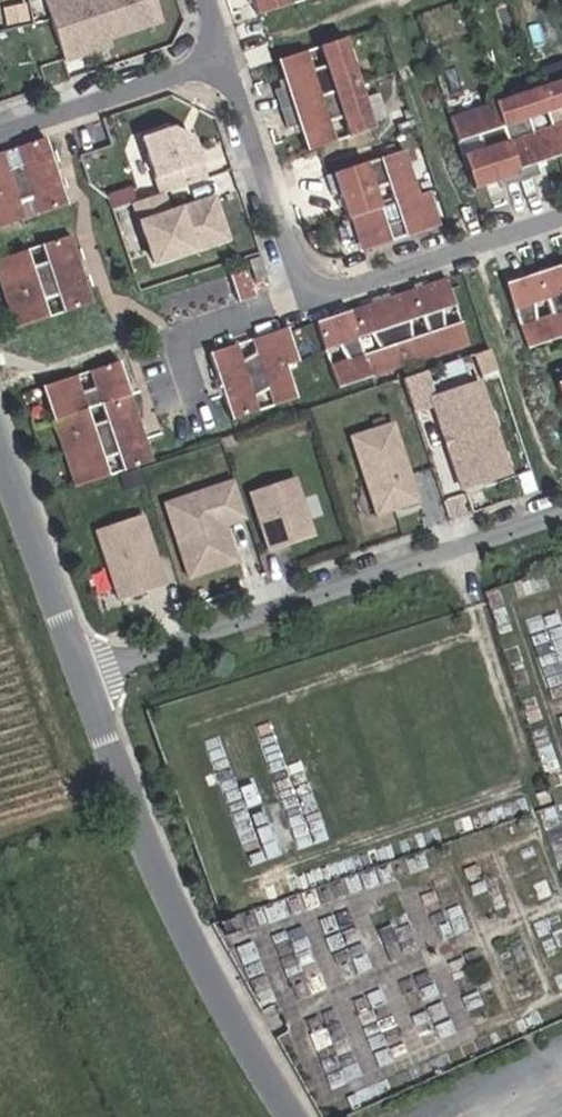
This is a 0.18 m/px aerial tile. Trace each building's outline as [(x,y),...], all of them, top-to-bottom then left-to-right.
[(61,54),(105,40),(158,22),(151,0),(46,0),(43,1),(61,54)] [(256,19),(289,8),(287,0),(250,0),(256,19)] [(26,21),(23,6),(1,11),(5,25),(26,21)] [(105,40),(61,54),(64,62),(107,47),(105,40)] [(374,131),(344,40),(318,48),(324,67),(311,71),(304,53),(275,62),(285,90),(274,94),(286,130),(297,127),(306,153),(335,144),(328,125),(342,121),(348,140),(374,131)] [(537,89),(546,116),(561,110),(561,81),(537,89)] [(537,89),(448,119),(457,145),(475,139),(479,152),(461,158),(472,191),(493,184),(495,191),(532,179),(529,171),(561,161),(551,129),(532,135),(528,122),(546,116),(537,89)] [(132,201),(151,266),(229,243),(193,120),(140,135),(157,194),(132,201)] [(551,129),(561,161),(561,160),(561,125),(551,129)] [(44,139),(12,149),(17,165),(4,169),(0,157),(0,229),(21,222),(16,206),(29,202),(35,218),(66,207),(44,139)] [(405,155),(326,181),(332,200),(339,197),(347,224),(351,223),(355,236),(384,226),(372,192),(386,188),(397,222),(433,210),(428,194),(419,197),(405,155)] [(384,226),(355,236),(361,254),(440,228),(433,210),(397,222),(384,226)] [(67,237),(38,246),(43,262),(30,266),(25,251),(0,259),(0,290),(13,330),(47,319),(42,303),(55,299),(61,315),(90,305),(67,237)] [(267,277),(260,256),(249,260),(256,281),(267,277)] [(532,277),(540,303),(545,316),(554,343),(561,340),(561,298),(561,296),(561,267),(532,277)] [(256,297),(247,270),(230,275),(239,303),(256,297)] [(532,277),(503,286),(525,352),(554,343),(545,316),(532,321),(527,307),(540,303),(532,277)] [(444,315),(457,310),(448,281),(412,293),(422,322),(426,335),(434,359),(469,347),(462,324),(446,329),(444,315)] [(410,340),(409,326),(422,322),(412,293),(349,314),(359,343),(372,338),(379,351),(363,356),(371,380),(434,359),(426,335),(410,340)] [(359,343),(349,314),(315,325),(324,354),(338,350),(345,362),(329,367),(337,391),(371,380),(363,356),(359,343)] [(236,345),(207,355),(230,423),(259,414),(254,401),(267,394),(272,409),(297,401),(287,369),(298,366),(286,329),(249,341),(254,354),(241,361),(236,345)] [(75,376),(41,387),(52,422),(86,411),(99,406),(130,396),(119,362),(88,372),(93,388),(80,392),(75,376)] [(423,374),(401,382),(412,415),(433,408),(444,440),(450,439),(452,447),(447,449),(460,490),(506,474),(477,386),(432,401),(423,374)] [(86,411),(52,422),(74,490),(108,478),(103,463),(116,458),(122,474),(152,464),(130,396),(99,406),(104,421),(91,426),(86,411)] [(370,515),(418,505),(400,420),(352,430),(370,515)] [(294,480),(249,494),(268,553),(313,538),(294,480)] [(187,580),(211,572),(217,561),(233,556),(228,542),(223,540),(221,534),(226,533),(224,528),(245,521),(233,483),(162,506),(187,580)] [(110,597),(164,589),(151,514),(98,523),(110,597)] [(217,561),(211,572),(235,564),(233,556),(217,561)]
